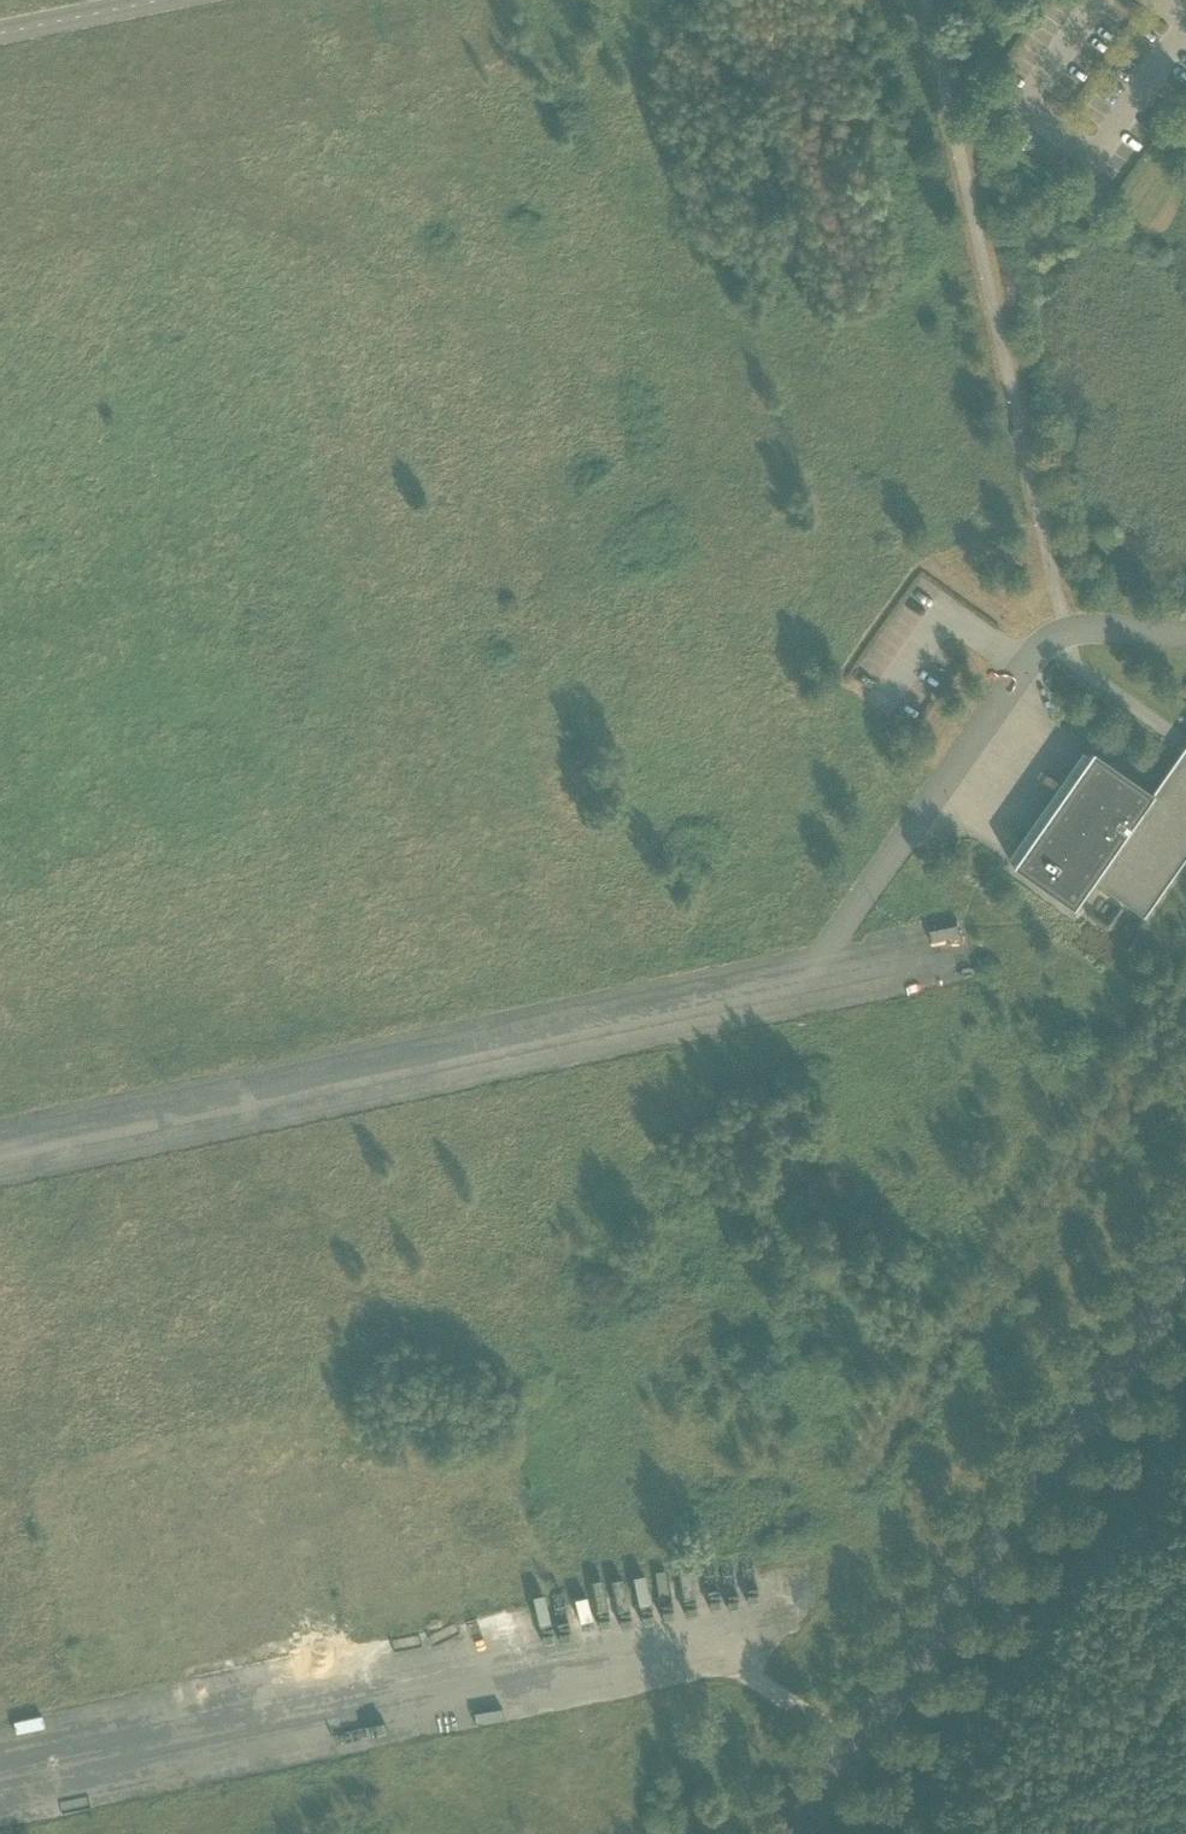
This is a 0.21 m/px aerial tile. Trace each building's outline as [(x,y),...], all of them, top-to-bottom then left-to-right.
[(1013,866),(1074,909),(1093,881),(1144,917),(1185,858),(1185,746),(1152,793),(1093,752),(1013,866)]
